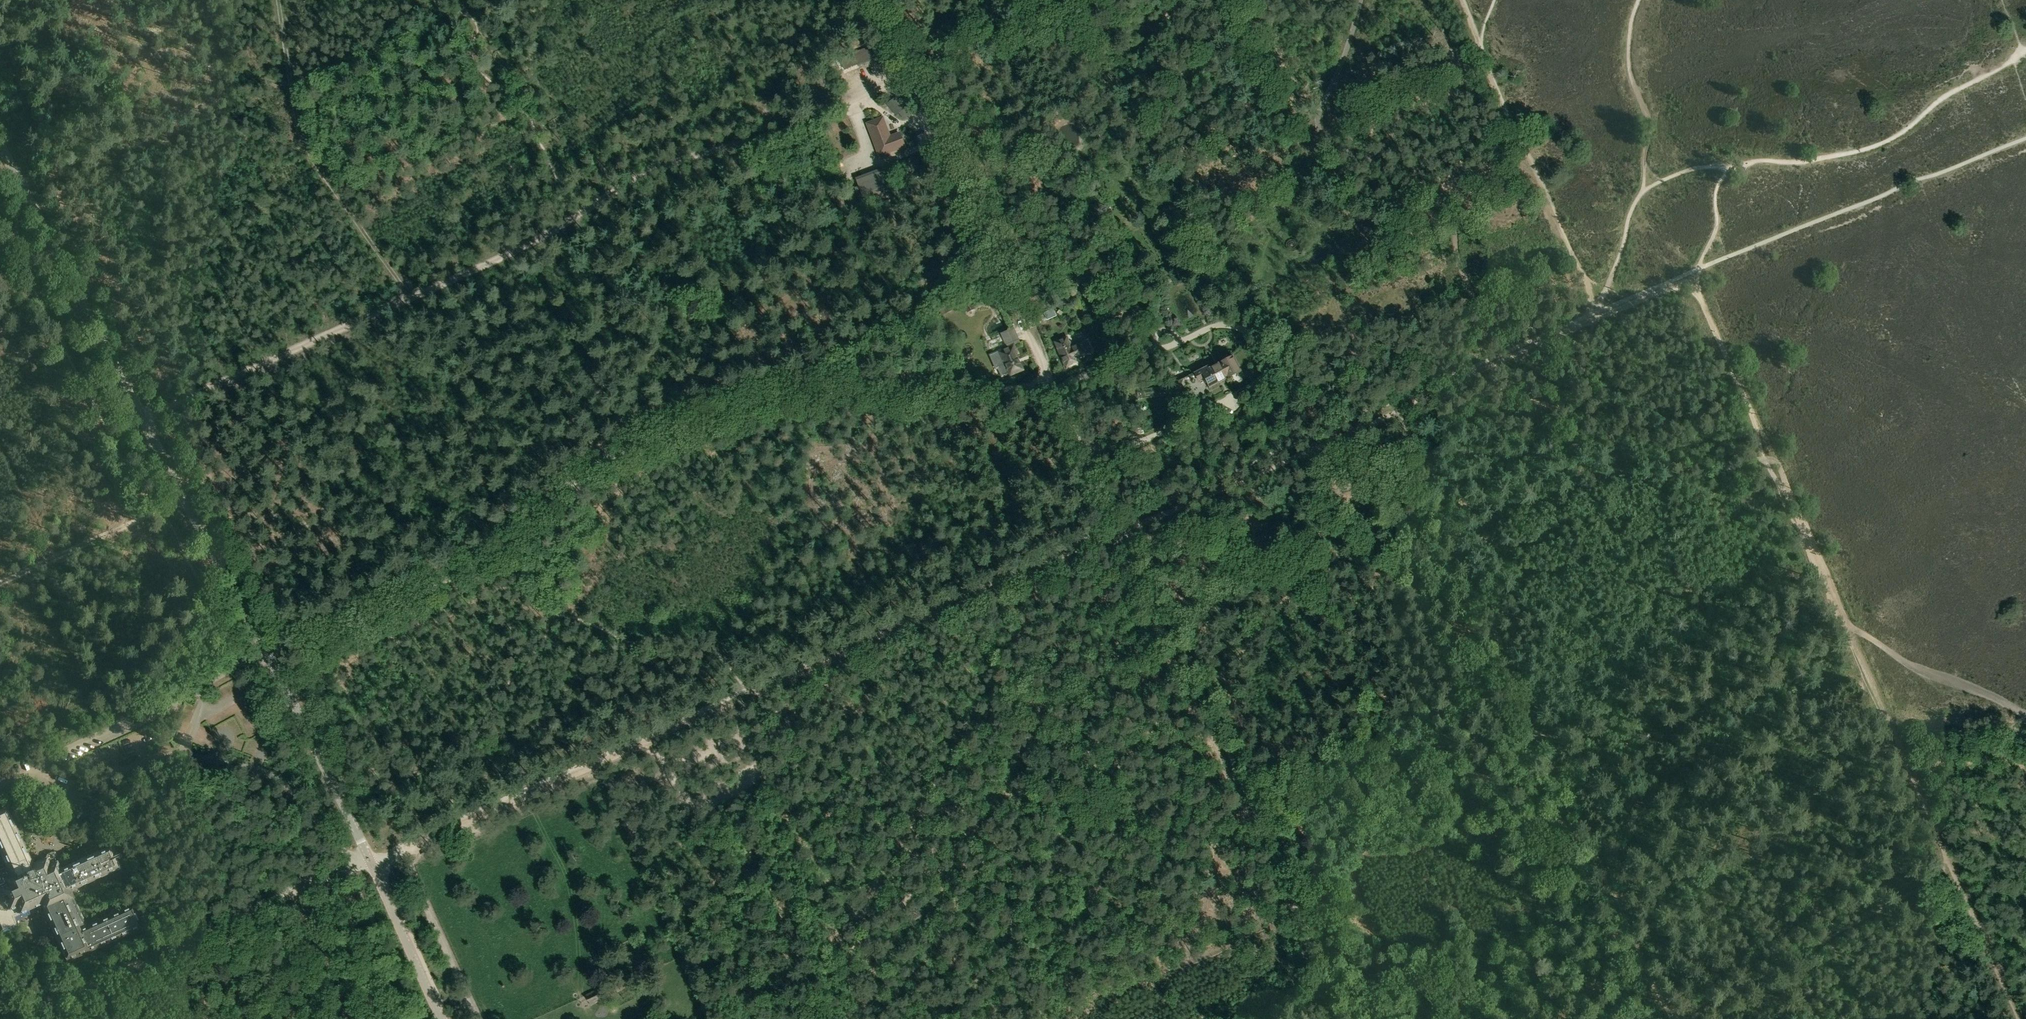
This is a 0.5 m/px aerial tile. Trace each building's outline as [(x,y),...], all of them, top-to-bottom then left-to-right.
[(852,55),(857,65),(858,67),(874,60),(869,47),(852,55)] [(911,113),(896,96),(885,105),(895,117),(898,114),(903,120),(911,113)] [(888,125),(882,128),(876,112),(864,116),(875,146),(879,156),(898,149),(893,137),(886,140),(884,134),(890,132),(888,125)] [(885,167),(891,182),(920,172),(915,157),(885,167)] [(866,174),(871,191),(892,184),(891,182),(885,167),(866,174)] [(1090,230),(1084,217),(1076,220),(1081,233),(1090,230)] [(1069,302),(1060,282),(1047,288),(1056,308),(1069,302)] [(935,302),(941,313),(950,308),(945,297),(935,302)] [(963,304),(968,312),(975,308),(971,300),(963,304)] [(1003,318),(1012,315),(1009,306),(1000,309),(1003,318)] [(1071,348),(1066,338),(1055,343),(1066,368),(1077,363),(1076,358),(1085,354),(1080,344),(1071,348)] [(1010,376),(1023,369),(1016,353),(1002,359),(1010,376)] [(1208,367),(1194,374),(1197,380),(1204,376),(1210,387),(1240,371),(1233,357),(1209,369),(1208,367)] [(120,868),(110,846),(60,869),(56,859),(55,858),(50,856),(49,857),(33,864),(7,807),(0,810),(0,853),(6,867),(0,870),(0,927),(2,931),(17,924),(14,916),(41,904),(67,961),(143,927),(133,905),(87,926),(71,891),(120,868)] [(617,993),(628,987),(624,979),(613,985),(617,993)] [(605,999),(600,988),(585,995),(591,1006),(605,999)]
